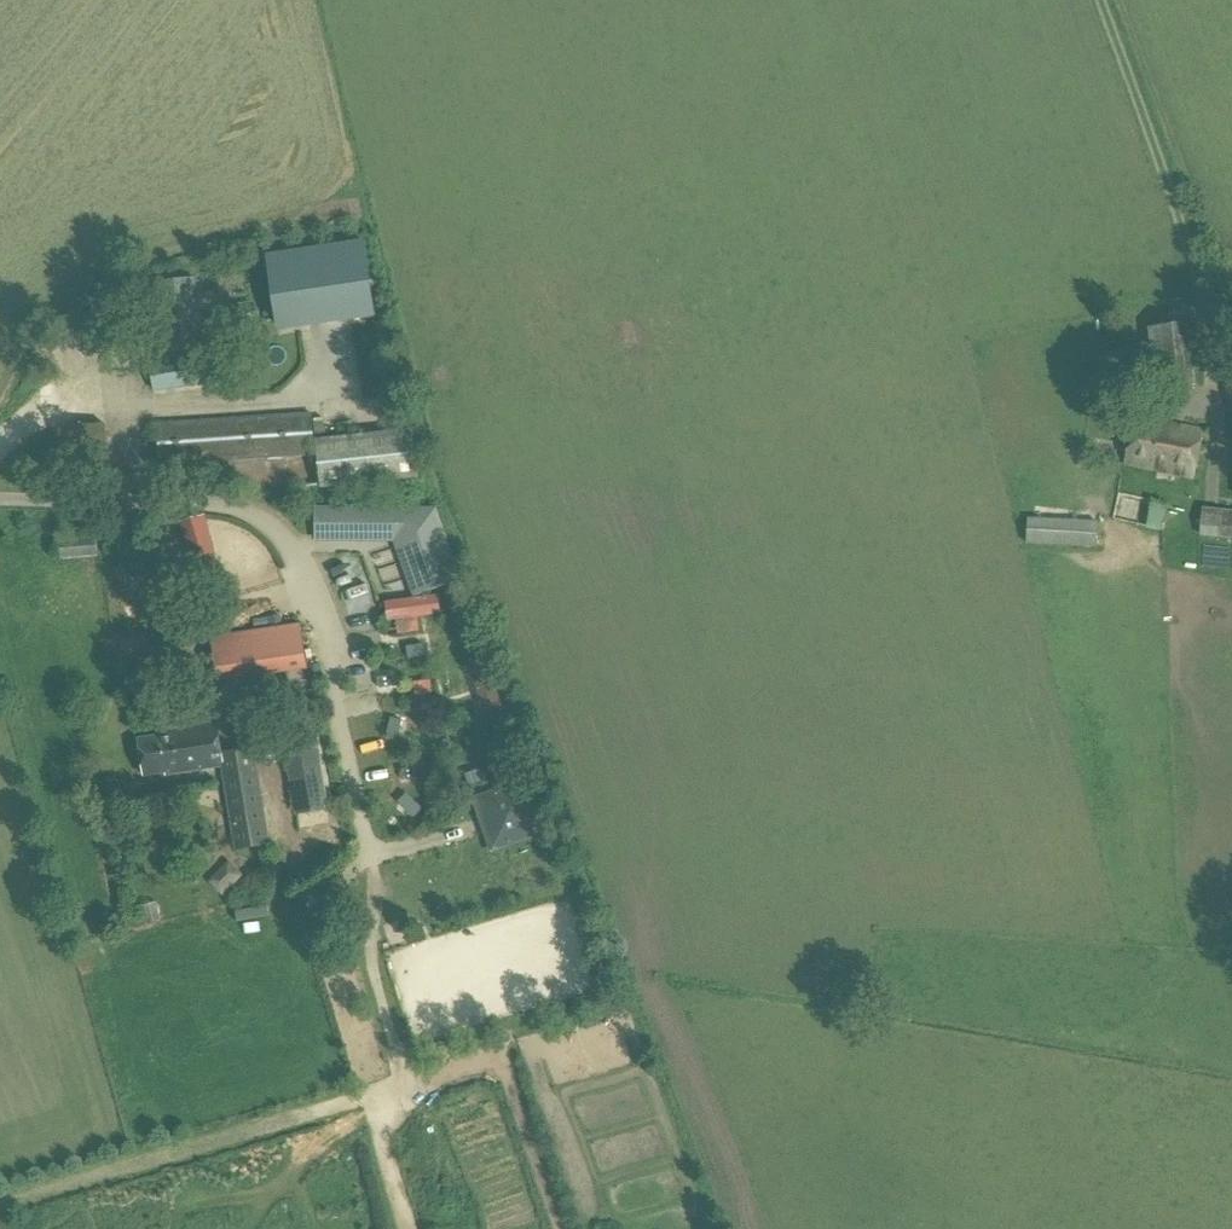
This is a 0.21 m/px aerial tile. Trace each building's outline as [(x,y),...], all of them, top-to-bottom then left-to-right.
[(364,243),(269,257),(278,326),(374,312),(364,243)] [(197,277),(158,283),(165,331),(204,325),(197,277)] [(252,304),(220,308),(223,332),(255,328),(252,304)] [(1190,321),(1148,326),(1157,390),(1199,384),(1190,321)] [(221,351),(150,362),(154,391),(226,381),(221,351)] [(1220,366),(1231,414),(1231,413),(1231,363),(1220,366)] [(314,411),(159,422),(162,465),(318,454),(317,439),(318,439),(314,411)] [(1141,416),(1126,463),(1194,478),(1204,430),(1141,416)] [(317,439),(318,454),(322,487),(421,476),(416,428),(318,439),(317,439)] [(1128,522),(1148,525),(1153,499),(1133,496),(1128,522)] [(1200,534),(1231,537),(1231,509),(1206,506),(1200,534)] [(463,582),(436,511),(316,511),(316,541),(397,541),(418,598),(463,582)] [(209,515),(184,521),(195,568),(221,562),(209,515)] [(1030,517),(1028,543),(1098,547),(1100,520),(1030,517)] [(221,562),(195,568),(205,605),(230,599),(221,562)] [(438,597),(388,603),(390,619),(440,613),(438,597)] [(301,625),(278,628),(284,668),(307,665),(301,625)] [(240,675),(234,634),(212,637),(217,678),(240,675)] [(394,658),(379,660),(387,705),(402,702),(394,658)] [(481,659),(467,662),(483,717),(496,714),(481,659)] [(166,734),(140,738),(146,774),(168,770),(169,774),(221,765),(225,765),(224,758),(218,723),(191,728),(188,709),(162,713),(166,734)] [(329,814),(317,740),(284,746),(297,819),(329,814)] [(404,772),(389,776),(398,823),(414,820),(404,772)] [(434,773),(420,774),(421,791),(435,790),(434,773)] [(528,782),(473,799),(490,852),(545,835),(528,782)] [(224,879),(236,895),(256,881),(245,865),(224,879)]
